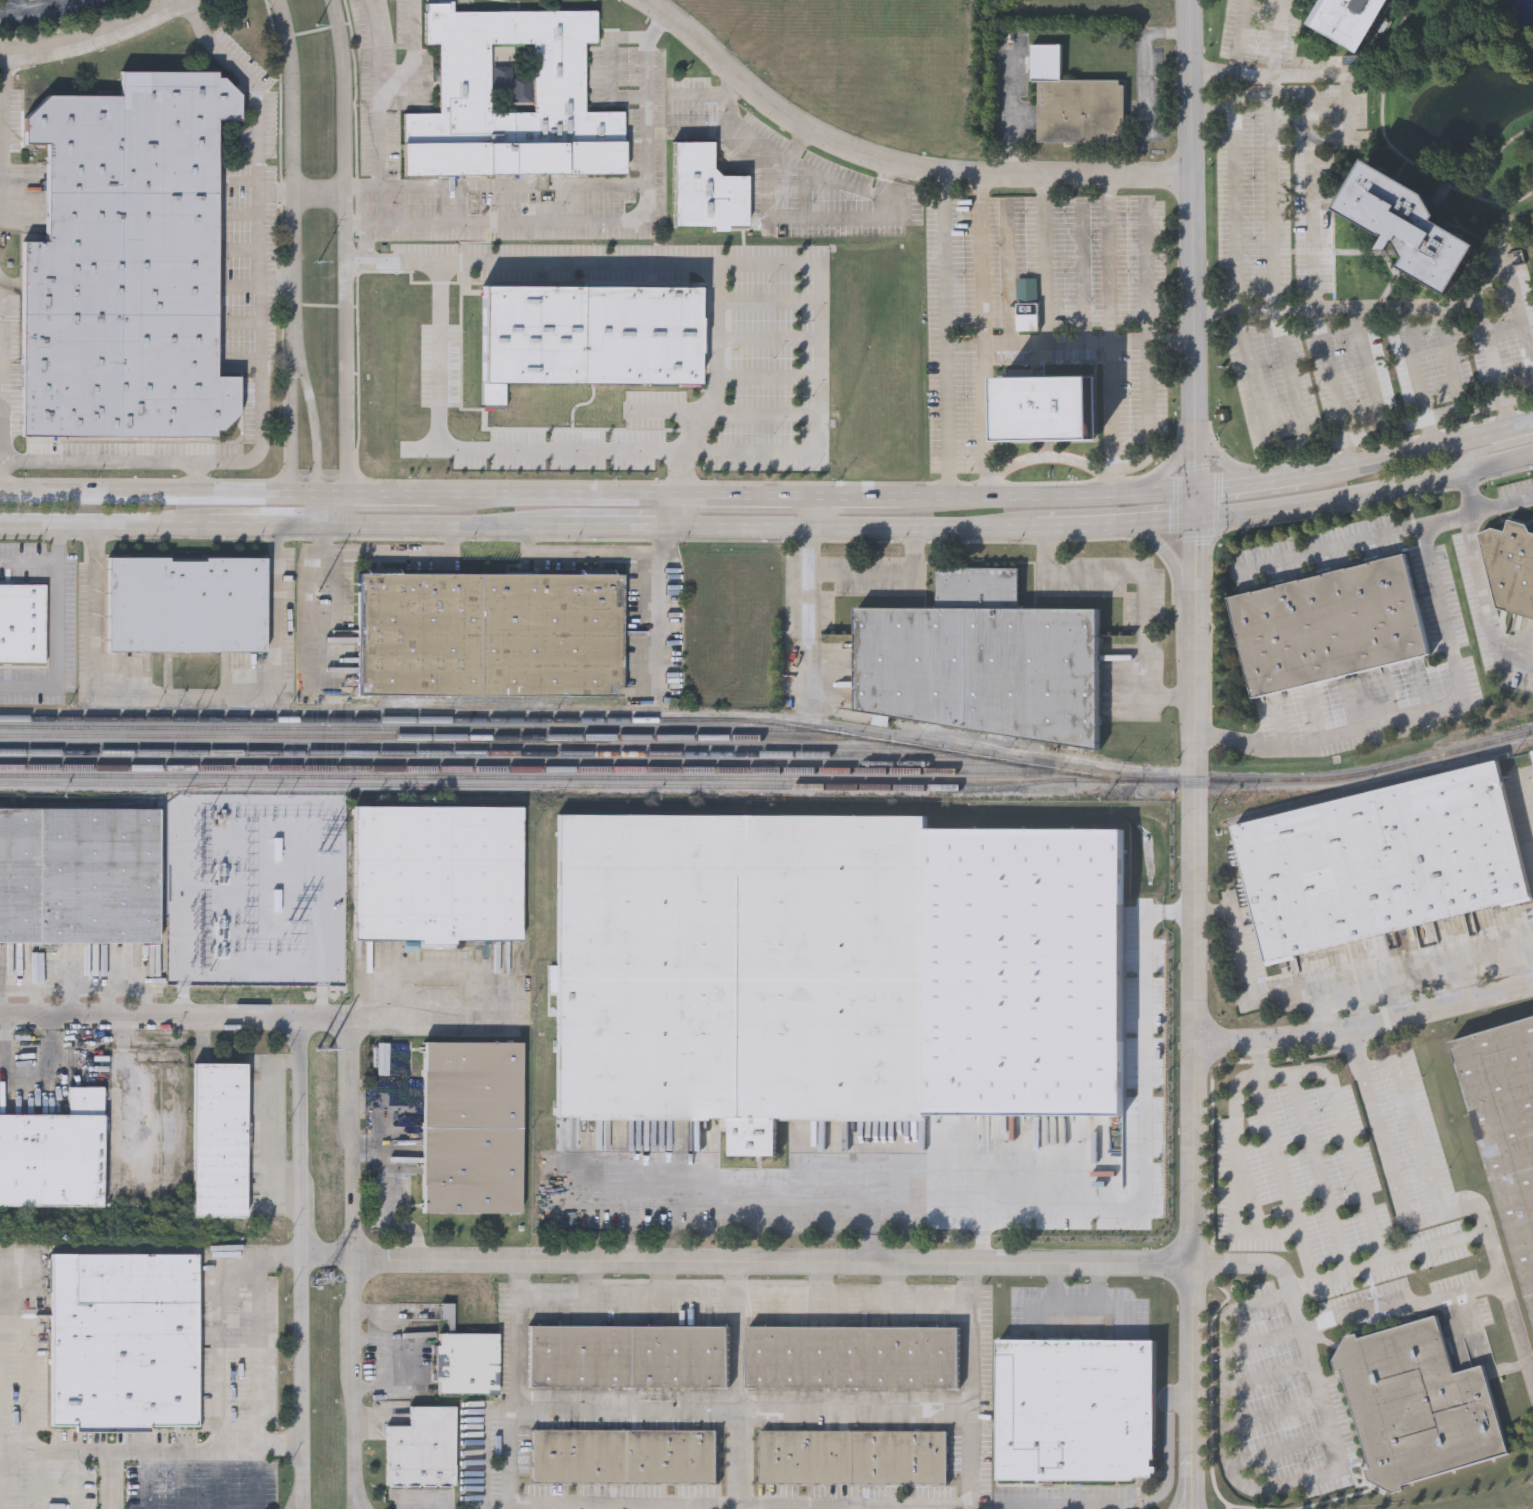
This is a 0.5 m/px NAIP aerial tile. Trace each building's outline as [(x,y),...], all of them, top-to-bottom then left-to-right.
[(426,44),(440,44),(441,112),(405,113),(404,175),(626,174),(625,111),(586,112),(584,42),(597,42),(597,10),(530,11),(529,0),(502,0),(501,11),(453,11),(453,3),(453,0),(438,0),(438,3),(425,3),(426,44)] [(1308,23),(1322,0),(1389,0),(1358,52),(1308,23)] [(26,118),(25,143),(48,143),(48,241),(24,240),(24,436),(218,436),(218,431),(223,431),(240,415),(241,377),(217,376),(219,119),(242,119),(243,95),(225,76),(219,76),(219,71),(121,70),(121,95),(50,94),(26,118)] [(1040,144),(1127,144),(1127,86),(1121,86),(1121,81),(1040,81),(1040,144)] [(674,141),(675,227),(714,227),(715,231),(729,231),(730,227),(748,227),(747,175),(721,176),(713,168),(713,142),(674,141)] [(1425,195),(1366,161),(1337,210),(1389,239),(1382,250),(1392,250),(1396,244),(1408,262),(1404,269),(1448,295),(1477,246),(1433,220),(1435,216),(1425,195)] [(480,286),(579,286),(578,385),(503,385),(503,408),(480,408),(480,286)] [(1096,442),(1097,377),(1000,378),(1000,444),(1096,442)] [(1532,533),(1528,525),(1510,521),(1507,533),(1495,529),(1481,535),(1499,610),(1532,620),(1532,533)] [(109,554),(109,649),(266,654),(267,558),(109,554)] [(1228,600),(1408,554),(1433,655),(1255,700),(1228,600)] [(860,608),(940,608),(940,568),(1020,568),(1020,608),(1100,607),(1099,747),(859,709),(860,608)] [(360,572),(626,575),(626,694),(360,694),(360,572)] [(45,664),(45,584),(0,583),(0,663),(45,664)] [(1234,829),(1268,966),(1532,900),(1532,891),(1500,762),(1234,829)] [(357,807),(524,809),(523,943),(356,942),(357,807)] [(159,945),(0,945),(0,809),(160,809),(159,945)] [(558,816),(928,816),(928,832),(1123,835),(1123,1122),(776,1118),(776,1155),(728,1155),(728,1118),(558,1118),(558,816)] [(1456,1041),(1532,1020),(1532,1323),(1456,1041)] [(424,1041),(522,1042),(522,1213),(424,1213),(424,1041)] [(193,1063),(246,1063),(245,1217),(192,1217),(193,1063)] [(103,1205),(0,1205),(0,1113),(103,1113),(103,1205)] [(53,1256),(199,1255),(199,1425),(150,1426),(149,1434),(76,1433),(76,1426),(53,1426),(53,1256)] [(443,1331),(454,1331),(454,1306),(443,1306),(443,1331)] [(1510,1458),(1488,1367),(1455,1375),(1441,1318),(1361,1338),(1358,1336),(1347,1339),(1339,1357),(1367,1472),(1370,1484),(1394,1495),(1401,1493),(1406,1483),(1510,1458)] [(526,1327),(728,1328),(728,1389),(526,1388),(526,1327)] [(745,1328),(958,1329),(958,1390),(745,1389),(745,1328)] [(439,1335),(499,1335),(499,1396),(440,1396),(441,1384),(437,1384),(437,1347),(439,1347),(439,1335)] [(999,1341),(1157,1342),(1157,1459),(1154,1459),(1154,1467),(1159,1467),(1159,1473),(1155,1473),(1155,1478),(1137,1479),(1134,1481),(999,1481),(999,1341)] [(410,1408),(456,1408),(456,1487),(387,1487),(387,1427),(410,1427),(410,1408)] [(529,1431),(717,1432),(717,1485),(529,1484),(529,1431)] [(759,1432),(946,1433),(946,1486),(759,1485),(759,1432)]
